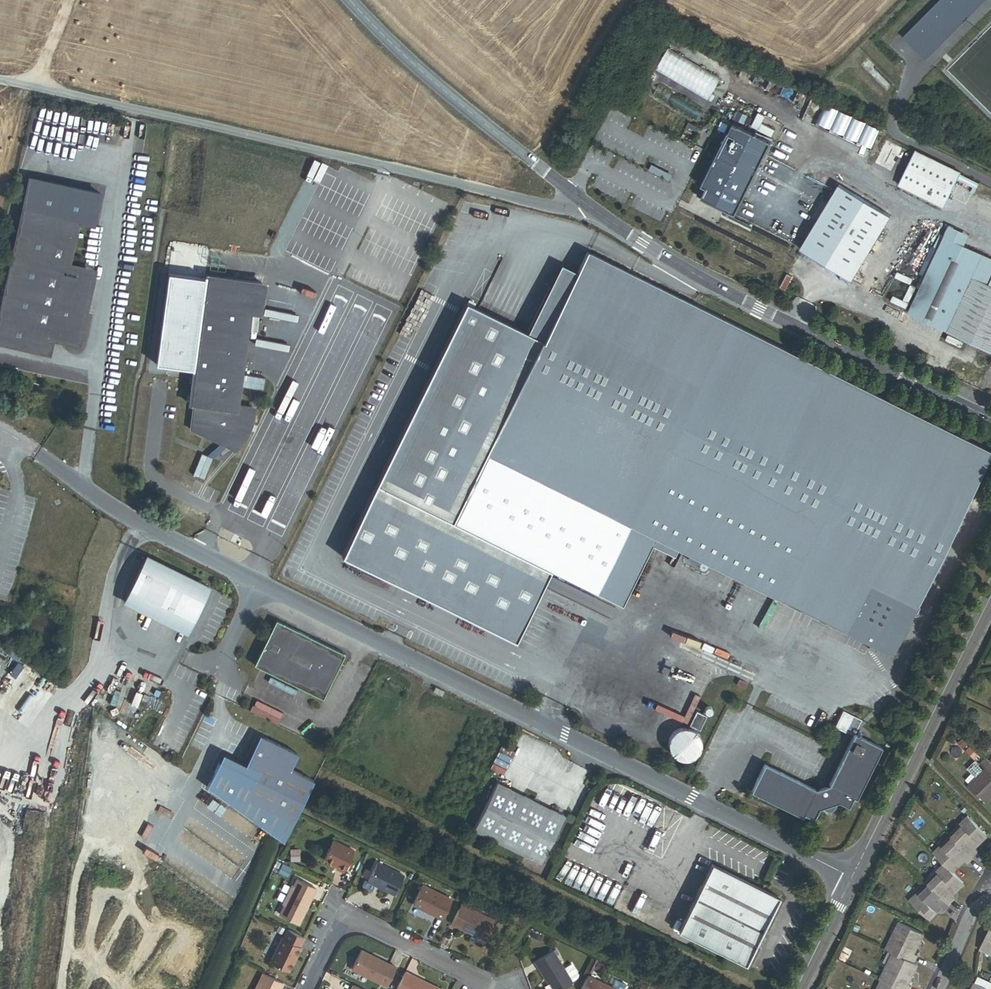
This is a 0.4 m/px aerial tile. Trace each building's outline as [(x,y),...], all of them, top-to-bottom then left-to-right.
[(901,36),(925,59),(982,0),(937,0),(901,36)] [(654,71),(708,99),(720,76),(666,48),(654,71)] [(735,213),(768,139),(728,121),(700,185),(703,186),(699,197),(735,213)] [(961,174),(915,151),(899,185),(944,207),(961,174)] [(653,161),(649,171),(670,179),(674,168),(653,161)] [(890,216),(839,185),(800,249),(852,280),(890,216)] [(77,219),(22,207),(16,236),(28,239),(31,225),(73,234),(77,219)] [(85,295),(85,289),(84,282),(83,276),(81,270),(66,267),(67,264),(73,234),(31,225),(28,239),(16,236),(0,307),(0,343),(34,351),(35,345),(49,344),(50,338),(50,336),(66,339),(70,335),(73,330),(77,325),(80,319),(82,313),(84,307),(85,301),(85,295)] [(949,226),(944,237),(964,247),(969,236),(949,226)] [(908,311),(946,329),(972,276),(989,285),(990,281),(990,260),(964,247),(944,237),(908,311)] [(594,593),(627,526),(632,529),(614,567),(629,574),(648,536),(889,654),(988,452),(585,256),(454,525),(594,593)] [(77,344),(93,270),(67,264),(66,267),(81,270),(83,276),(84,282),(85,289),(85,295),(85,301),(84,307),(82,313),(80,319),(77,325),(73,330),(70,335),(66,339),(50,336),(50,338),(77,344)] [(192,405),(181,428),(227,449),(237,440),(242,433),(237,429),(241,423),(246,427),(254,413),(237,411),(251,311),(244,310),(245,299),(253,300),(255,283),(200,276),(183,404),(192,405)] [(946,329),(990,351),(990,286),(989,285),(972,276),(946,329)] [(153,339),(151,370),(167,371),(169,340),(153,339)] [(46,353),(49,344),(35,345),(34,351),(46,353)] [(237,429),(242,433),(246,427),(241,423),(237,429)] [(185,636),(208,590),(144,558),(121,605),(185,636)] [(674,575),(687,579),(690,567),(676,564),(674,575)] [(745,586),(739,602),(754,608),(760,591),(745,586)] [(345,656),(278,623),(257,666),(324,699),(345,656)] [(431,694),(439,698),(441,693),(433,689),(431,694)] [(254,699),(249,711),(277,723),(282,711),(254,699)] [(706,717),(696,712),(689,726),(699,731),(706,717)] [(690,729),(686,728),(682,728),(679,729),(677,730),(675,731),(672,735),(669,739),(669,742),(668,745),(669,748),(670,751),(671,754),(674,756),(675,757),(677,759),(679,760),(682,760),(685,761),(690,760),(691,759),(694,758),(696,756),(698,754),(699,752),(700,748),(701,745),(701,742),(700,739),(699,737),(698,735),(696,732),(693,730),(690,729)] [(854,801),(880,749),(852,735),(827,787),(826,786),(823,786),(820,786),(818,787),(816,788),(814,790),(814,791),(763,766),(749,794),(801,819),(802,816),(812,821),(818,809),(818,810),(820,812),(822,812),(825,813),(827,813),(829,813),(831,811),(833,810),(834,808),(835,806),(835,803),(848,809),(852,800),(854,801)] [(312,784),(288,772),(296,757),(263,741),(255,744),(243,768),(220,757),(206,788),(283,843),(312,784)] [(501,745),(492,761),(506,768),(514,751),(501,745)] [(970,747),(966,751),(974,759),(978,756),(970,747)] [(988,761),(985,758),(979,763),(984,768),(983,769),(974,760),(967,768),(976,776),(968,784),(985,801),(990,795),(990,764),(988,761)] [(564,816),(496,783),(473,830),(541,863),(564,816)] [(978,844),(986,835),(969,818),(961,826),(960,824),(949,834),(950,835),(971,856),(976,851),(972,846),(976,842),(978,844)] [(971,856),(950,835),(940,846),(941,848),(934,855),(945,866),(951,872),(959,864),(958,862),(962,858),(967,863),(973,857),(971,856)] [(354,852),(333,842),(324,861),(331,865),(331,866),(337,869),(336,870),(343,873),(354,852)] [(404,878),(378,864),(368,883),(394,897),(404,878)] [(760,932),(778,898),(710,864),(677,932),(745,965),(754,945),(759,948),(760,944),(760,943),(759,942),(761,938),(762,939),(763,939),(763,938),(765,935),(760,932)] [(286,877),(290,869),(282,865),(278,873),(286,877)] [(954,891),(962,883),(951,872),(945,866),(939,873),(937,871),(926,882),(927,883),(947,904),(953,898),(949,894),(953,890),(954,891)] [(297,924),(315,889),(297,880),(292,889),(290,888),(282,905),(283,906),(279,915),(297,924)] [(947,904),(927,883),(916,894),(917,895),(910,902),(927,919),(928,920),(936,912),(934,910),(939,906),(943,910),(949,905),(947,904)] [(423,886),(413,906),(441,920),(451,900),(423,886)] [(632,886),(626,900),(640,906),(646,892),(632,886)] [(466,896),(459,893),(456,899),(462,902),(466,896)] [(496,922),(461,904),(452,924),(486,941),(496,922)] [(857,919),(854,927),(859,929),(863,922),(857,919)] [(913,953),(917,945),(915,944),(921,932),(901,923),(894,937),(891,936),(885,949),(895,954),(913,963),(917,955),(913,953)] [(990,926),(981,946),(990,951),(990,926)] [(302,939),(286,932),(282,940),(280,939),(268,964),(288,973),(299,948),(298,948),(302,939)] [(394,968),(359,950),(349,970),(384,987),(394,968)] [(571,967),(563,971),(552,953),(535,963),(547,983),(549,982),(553,988),(564,988),(571,984),(571,983),(576,980),(577,977),(571,967)] [(914,963),(913,963),(895,954),(888,968),(885,967),(879,980),(880,980),(899,988),(909,988),(911,985),(907,984),(911,976),(909,974),(914,963)] [(603,966),(597,963),(594,969),(600,972),(603,966)] [(404,974),(396,988),(433,988),(404,974)] [(281,984),(262,975),(255,988),(279,988),(281,984)] [(587,976),(581,988),(613,988),(587,976)] [(880,980),(876,988),(899,988),(880,980)]
